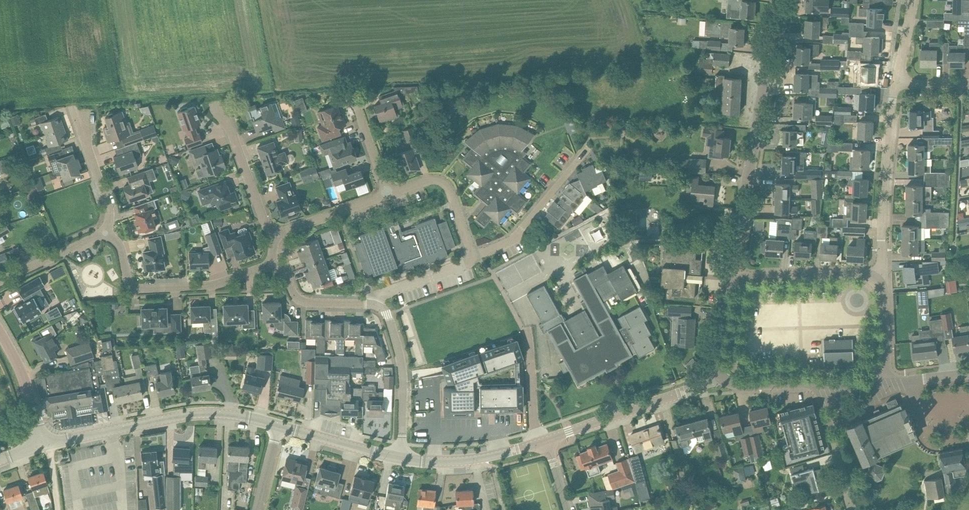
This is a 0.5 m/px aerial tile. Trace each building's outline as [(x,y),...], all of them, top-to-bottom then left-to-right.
[(755,1),(742,0),(742,1),(733,0),(728,0),(728,2),(727,17),(741,18),(742,16),(754,17),(755,1)] [(807,1),(805,1),(805,9),(807,9),(807,10),(820,11),(820,10),(828,10),(829,0),(807,0),(807,1)] [(962,0),(953,0),(953,13),(949,13),(949,19),(953,19),(953,20),(962,20),(962,12),(962,0)] [(868,25),(882,25),(882,17),(884,17),(884,11),(883,11),(883,9),(869,8),(869,2),(863,2),(863,9),(859,8),(859,16),(868,16),(868,25)] [(849,17),(849,7),(833,7),(833,16),(842,16),(849,17)] [(829,17),(819,17),(819,20),(805,19),(805,36),(820,37),(820,28),(827,29),(827,23),(829,23),(829,17)] [(962,20),(962,27),(965,27),(964,45),(949,45),(949,42),(943,42),(943,51),(943,53),(949,53),(948,66),(965,66),(965,52),(964,52),(964,50),(968,50),(968,20),(962,20)] [(732,22),(710,21),(710,36),(730,37),(730,44),(743,45),(743,44),(745,44),(746,37),(743,37),(744,28),(736,28),(731,28),(732,22)] [(863,31),(864,23),(850,22),(849,31),(863,31)] [(849,35),(849,36),(856,36),(856,43),(865,43),(864,52),(879,53),(879,52),(882,52),(883,44),(879,44),(879,37),(869,37),(867,36),(865,36),(865,37),(863,37),(863,31),(849,31),(849,32),(849,35)] [(834,35),(834,42),(838,42),(848,43),(849,36),(849,35),(849,32),(842,32),(842,35),(834,34),(834,35)] [(699,47),(720,50),(721,42),(721,41),(708,40),(708,41),(700,41),(699,47)] [(943,51),(943,42),(930,42),(929,50),(921,50),(921,65),(936,65),(936,50),(943,51)] [(819,55),(819,44),(809,44),(809,47),(796,47),(796,63),(809,63),(809,55),(819,55)] [(848,50),(847,58),(860,59),(861,51),(848,50)] [(699,57),(698,72),(712,73),(713,64),(714,65),(727,65),(730,65),(730,54),(728,54),(714,53),(708,53),(708,58),(699,57)] [(847,58),(847,67),(848,67),(848,65),(854,66),(853,73),(862,73),(861,87),(872,87),(870,86),(870,81),(872,82),(876,82),(876,81),(875,81),(875,72),(876,72),(876,68),(876,67),(876,66),(876,65),(871,65),(871,60),(874,60),(860,59),(847,58)] [(820,63),(820,69),(846,69),(846,60),(820,60),(820,63)] [(725,77),(725,75),(716,74),(715,93),(723,93),(722,111),(739,112),(741,78),(725,77)] [(795,74),(795,89),(808,90),(808,96),(810,96),(818,96),(820,96),(820,89),(819,89),(808,88),(808,81),(818,81),(818,75),(808,75),(808,74),(805,74),(795,74)] [(827,88),(820,87),(820,96),(827,96),(835,97),(836,97),(837,90),(838,89),(838,85),(839,81),(827,81),(827,88)] [(381,103),(374,106),(380,122),(389,118),(397,116),(394,108),(402,105),(399,96),(418,90),(417,86),(393,87),(394,91),(393,91),(383,95),(379,97),(381,103)] [(858,94),(858,87),(838,86),(838,93),(855,94),(854,109),(873,109),(873,108),(875,108),(875,102),(874,102),(874,93),(860,93),(860,94),(858,94)] [(442,101),(459,101),(459,93),(442,92),(442,101)] [(303,96),(294,98),(297,111),(306,109),(303,96)] [(794,102),(794,117),(804,118),(807,118),(807,117),(814,117),(816,117),(816,97),(815,97),(807,96),(807,103),(794,102)] [(827,96),(827,102),(829,104),(835,105),(835,97),(827,96)] [(255,106),(246,109),(249,118),(253,117),(258,130),(273,125),(275,131),(284,127),(281,118),(275,120),(270,105),(256,110),(255,106)] [(322,125),(317,127),(322,141),(340,134),(338,127),(343,126),(345,125),(343,117),(341,118),(337,105),(318,112),(322,125)] [(181,111),(177,112),(184,130),(185,129),(188,137),(184,138),(187,147),(193,145),(202,142),(199,133),(197,134),(194,126),(197,125),(200,124),(199,119),(194,106),(187,109),(186,107),(180,109),(181,111)] [(835,107),(835,114),(850,115),(851,107),(835,107)] [(908,118),(908,126),(924,126),(924,118),(930,118),(930,111),(924,111),(924,110),(910,111),(910,118),(908,118)] [(125,146),(137,142),(158,134),(154,124),(140,129),(141,132),(134,134),(130,121),(126,123),(122,112),(114,115),(113,113),(108,115),(109,117),(105,118),(108,127),(103,128),(108,141),(122,136),(125,146)] [(431,121),(428,114),(416,119),(419,125),(431,121)] [(17,115),(9,118),(12,126),(20,123),(17,115)] [(570,134),(578,131),(571,115),(564,118),(570,134)] [(59,116),(40,123),(42,130),(44,129),(46,134),(64,128),(59,116)] [(832,124),(832,116),(816,116),(816,124),(832,124)] [(872,137),(873,121),(859,121),(858,137),(872,137)] [(523,149),(534,135),(517,125),(498,123),(480,129),(464,142),(472,148),(463,160),(472,167),(466,174),(468,176),(469,176),(479,184),(479,185),(480,186),(474,194),(487,205),(475,219),(484,226),(491,218),(498,223),(500,221),(500,220),(508,210),(509,210),(511,208),(517,213),(527,201),(518,193),(519,191),(519,190),(527,180),(528,181),(530,178),(523,172),(530,163),(522,157),(526,152),(523,149)] [(407,142),(415,139),(411,127),(403,130),(407,142)] [(64,128),(46,134),(48,139),(46,140),(49,147),(68,140),(64,128)] [(704,128),(703,136),(708,137),(707,145),(709,145),(716,146),(715,158),(724,159),(724,155),(728,155),(730,138),(720,137),(720,130),(710,129),(709,129),(704,128)] [(784,130),(784,145),(794,145),(796,145),(803,145),(803,138),(803,131),(796,131),(796,130),(794,130),(788,130),(784,130)] [(335,139),(319,144),(322,150),(326,153),(329,152),(334,167),(354,159),(356,159),(354,152),(350,143),(346,144),(344,136),(335,139)] [(278,154),(273,141),(257,147),(267,175),(283,169),(282,165),(288,162),(284,152),(278,154)] [(118,155),(113,157),(115,161),(116,165),(115,165),(114,167),(115,170),(117,171),(118,171),(119,173),(138,167),(135,158),(141,156),(137,142),(125,146),(122,147),(124,153),(118,155)] [(852,151),(853,143),(828,142),(826,151),(839,152),(839,150),(852,151)] [(629,156),(639,150),(635,144),(625,151),(629,156)] [(924,158),(924,151),(932,151),(934,148),(934,145),(930,145),(908,145),(908,159),(924,158)] [(195,149),(190,151),(194,165),(195,164),(195,163),(200,161),(202,168),(196,170),(199,178),(205,175),(205,176),(212,173),(213,175),(215,175),(217,173),(217,172),(224,169),(223,167),(225,166),(222,159),(221,155),(219,155),(217,149),(214,150),(207,153),(204,146),(195,149)] [(420,169),(412,148),(397,154),(400,164),(404,163),(407,173),(420,169)] [(868,166),(869,150),(855,149),(855,157),(850,157),(850,169),(861,170),(861,166),(868,166)] [(53,172),(55,171),(79,163),(78,158),(75,159),(73,153),(65,156),(63,150),(48,156),(53,172)] [(807,157),(807,152),(796,152),(795,157),(783,156),(783,171),(795,172),(795,164),(804,164),(804,157),(807,157)] [(180,159),(174,156),(168,157),(168,158),(170,163),(177,166),(180,159)] [(924,165),(924,158),(908,159),(908,173),(931,172),(931,165),(924,165)] [(689,172),(705,173),(706,160),(689,159),(682,159),(682,171),(689,172)] [(79,163),(55,171),(56,175),(62,175),(64,180),(61,181),(63,187),(74,183),(72,177),(80,174),(78,168),(81,167),(79,163)] [(607,181),(602,170),(597,172),(593,164),(585,167),(586,170),(577,173),(580,179),(585,191),(598,186),(597,185),(607,181)] [(316,167),(300,172),(304,184),(314,180),(314,179),(319,177),(316,167)] [(124,187),(129,202),(147,195),(144,187),(151,185),(149,181),(157,179),(153,168),(145,170),(127,177),(129,185),(124,187)] [(336,172),(331,174),(335,184),(338,192),(355,186),(364,183),(360,170),(348,174),(346,169),(336,172)] [(825,178),(825,170),(798,170),(797,178),(825,178)] [(838,178),(847,179),(847,178),(851,179),(852,171),(838,170),(838,178)] [(651,181),(652,172),(640,172),(640,180),(651,181)] [(688,176),(687,190),(692,190),(691,199),(704,200),(704,202),(705,202),(705,206),(714,207),(715,186),(698,185),(699,177),(688,176)] [(177,180),(180,189),(188,186),(185,178),(177,180)] [(812,191),(823,191),(825,178),(812,179),(812,191)] [(847,186),(853,186),(853,194),(867,195),(868,179),(851,179),(847,178),(847,179),(847,186)] [(585,191),(580,179),(571,183),(570,182),(564,189),(566,191),(560,198),(561,199),(574,210),(575,211),(584,200),(583,199),(587,195),(585,191)] [(215,185),(199,191),(203,204),(211,201),(212,204),(216,202),(219,210),(228,206),(238,203),(234,192),(230,193),(225,181),(215,185)] [(285,183),(276,187),(280,200),(276,201),(282,216),(289,214),(291,215),(294,214),(295,211),(301,209),(297,200),(295,194),(294,195),(289,182),(285,183)] [(774,197),(776,198),(789,198),(790,190),(798,191),(799,185),(790,185),(790,184),(776,184),(776,191),(774,191),(773,192),(773,196),(774,197)] [(931,200),(931,186),(906,186),(906,200),(922,200),(931,200)] [(191,193),(185,190),(179,191),(181,197),(188,200),(191,193)] [(158,198),(134,206),(137,214),(135,214),(137,220),(135,221),(139,232),(144,230),(145,231),(155,228),(152,218),(156,217),(153,209),(157,207),(154,200),(158,198)] [(789,206),(789,198),(776,198),(776,199),(774,199),(773,200),(773,204),(774,205),(775,205),(775,213),(789,213),(789,212),(798,212),(798,207),(789,206)] [(820,216),(822,205),(823,198),(811,198),(812,213),(813,213),(813,216),(820,216)] [(833,226),(848,227),(848,219),(866,219),(867,219),(868,218),(869,213),(868,212),(866,212),(867,203),(853,203),(853,199),(844,198),(843,219),(833,218),(833,226)] [(551,209),(545,217),(560,229),(569,218),(568,217),(574,210),(561,199),(557,203),(555,201),(549,207),(551,209)] [(931,208),(923,209),(922,200),(906,200),(906,214),(923,214),(927,214),(927,212),(931,212),(931,208)] [(604,209),(599,204),(594,209),(598,212),(604,209)] [(34,206),(27,208),(27,209),(29,214),(29,216),(37,213),(34,206)] [(580,215),(572,220),(575,226),(584,221),(580,215)] [(455,246),(446,220),(436,224),(434,217),(415,224),(416,226),(401,231),(397,218),(393,220),(392,218),(381,222),(382,225),(359,234),(361,241),(354,244),(366,277),(394,267),(399,273),(414,268),(413,265),(421,262),(422,265),(428,262),(429,263),(448,256),(446,249),(455,246)] [(792,218),(792,219),(792,228),(802,229),(803,217),(792,218)] [(958,219),(959,226),(968,224),(968,217),(958,219)] [(166,231),(180,227),(177,218),(164,222),(166,231)] [(762,242),(762,253),(767,253),(767,254),(783,255),(784,240),(784,230),(791,231),(792,231),(792,228),(792,219),(784,218),(775,218),(775,220),(777,220),(776,240),(776,241),(767,240),(767,242),(762,242)] [(754,220),(754,230),(764,230),(764,220),(754,220)] [(191,252),(189,252),(189,259),(189,269),(209,268),(208,253),(211,251),(212,255),(222,251),(218,242),(215,232),(211,221),(207,222),(211,233),(204,235),(208,246),(203,248),(203,252),(197,252),(196,250),(191,251),(191,252)] [(10,231),(6,224),(0,228),(0,227),(0,237),(10,231)] [(827,237),(828,226),(817,225),(817,231),(817,237),(827,237)] [(902,240),(918,239),(925,239),(925,227),(918,227),(918,226),(902,226),(902,240)] [(228,229),(219,232),(225,248),(232,245),(236,256),(237,258),(243,256),(254,252),(251,244),(253,243),(249,232),(248,232),(246,228),(244,227),(239,229),(238,232),(239,235),(233,237),(232,233),(229,234),(228,229)] [(852,235),(865,235),(865,227),(853,227),(852,235)] [(337,228),(330,230),(333,237),(340,235),(337,228)] [(795,246),(795,256),(811,257),(811,247),(812,242),(816,243),(817,237),(817,231),(805,230),(805,234),(804,242),(796,241),(795,246)] [(145,260),(143,260),(145,271),(155,269),(155,271),(163,269),(165,269),(163,261),(161,249),(163,249),(160,236),(148,239),(151,250),(143,252),(145,260)] [(821,248),(820,258),(821,258),(821,259),(822,260),(828,260),(829,260),(829,258),(836,259),(837,249),(838,244),(837,244),(837,236),(830,236),(830,244),(821,243),(821,248)] [(321,249),(317,239),(300,245),(302,250),(298,252),(299,257),(321,249)] [(847,260),(863,261),(864,256),(866,256),(866,247),(864,247),(865,239),(858,239),(857,246),(848,245),(847,260)] [(918,253),(918,239),(902,240),(902,253),(918,253)] [(657,277),(649,277),(652,285),(656,285),(667,286),(666,298),(675,298),(675,296),(695,298),(695,293),(696,281),(697,274),(697,266),(701,267),(701,268),(702,259),(696,258),(697,250),(685,250),(685,247),(664,248),(664,258),(662,275),(660,275),(660,278),(657,277)] [(945,260),(946,248),(940,248),(939,252),(933,252),(933,259),(945,260)] [(324,259),(321,249),(299,257),(301,262),(305,260),(307,265),(324,259)] [(5,252),(0,255),(0,266),(9,261),(5,252)] [(346,252),(341,254),(345,264),(350,262),(350,261),(349,258),(347,252),(346,252)] [(328,270),(324,259),(307,265),(309,271),(305,272),(307,277),(328,270)] [(911,266),(902,267),(904,282),(906,282),(907,287),(924,284),(923,274),(940,272),(938,261),(922,261),(923,263),(911,263),(911,266)] [(350,262),(345,264),(349,279),(355,277),(350,262)] [(544,284),(528,294),(543,322),(539,324),(544,333),(548,330),(564,360),(563,361),(559,363),(564,372),(568,370),(569,369),(578,385),(606,370),(607,371),(618,365),(617,364),(633,355),(633,354),(637,352),(640,357),(656,348),(649,335),(652,333),(645,321),(648,319),(641,306),(618,318),(623,327),(619,329),(603,302),(607,300),(611,297),(618,293),(622,300),(638,291),(632,281),(631,280),(626,270),(623,265),(608,273),(603,265),(588,274),(587,272),(584,274),(582,269),(574,274),(576,278),(574,280),(585,300),(581,302),(585,309),(565,320),(562,313),(560,314),(544,284)] [(53,279),(66,274),(63,266),(50,271),(53,279)] [(630,268),(626,270),(631,280),(635,277),(630,268)] [(332,280),(328,270),(307,277),(308,282),(313,281),(315,286),(332,280)] [(40,276),(17,289),(18,291),(19,291),(22,296),(21,296),(22,298),(23,298),(25,302),(15,308),(15,309),(14,311),(17,317),(19,316),(23,322),(42,311),(34,297),(33,297),(31,293),(45,285),(40,276)] [(636,278),(632,281),(638,291),(642,289),(636,278)] [(944,287),(928,290),(928,297),(944,295),(944,287)] [(928,290),(918,291),(919,307),(929,306),(928,297),(928,290)] [(263,322),(273,321),(273,323),(274,325),(275,327),(276,328),(278,329),(280,330),(282,330),(283,330),(283,335),(297,335),(297,321),(290,321),(289,318),(287,315),(284,314),(280,314),(280,302),(262,303),(263,322)] [(247,328),(255,327),(254,309),(247,310),(247,304),(223,305),(224,316),(223,316),(223,323),(242,322),(242,323),(247,323),(247,328)] [(217,339),(217,319),(210,320),(209,305),(191,306),(191,322),(203,322),(203,331),(205,333),(210,333),(210,340),(217,339)] [(62,315),(57,306),(45,313),(48,319),(62,315)] [(180,331),(180,314),(171,315),(171,316),(166,316),(166,307),(142,308),(142,316),(140,317),(140,324),(142,324),(142,326),(171,324),(171,332),(180,331)] [(668,307),(668,316),(674,316),(673,332),(672,345),(678,345),(694,346),(693,345),(692,345),(693,332),(694,332),(695,319),(691,318),(680,318),(680,316),(681,316),(681,308),(671,307),(668,307)] [(952,328),(950,313),(942,314),(944,329),(952,328)] [(941,318),(929,320),(930,329),(932,337),(936,336),(944,335),(941,318)] [(312,319),(306,319),(305,338),(316,339),(317,342),(317,352),(325,353),(325,339),(325,322),(312,322),(312,319)] [(325,322),(325,339),(335,339),(336,342),(336,353),(339,353),(339,355),(343,355),(343,353),(344,353),(344,339),(344,323),(331,322),(331,320),(325,320),(325,322)] [(344,323),(344,339),(354,340),(355,342),(355,353),(358,353),(358,355),(363,356),(363,354),(363,346),(363,327),(364,327),(364,323),(363,323),(350,323),(350,320),(344,320),(344,323)] [(45,361),(56,355),(53,350),(57,348),(52,338),(56,334),(51,324),(38,331),(41,335),(32,340),(37,349),(39,348),(45,361)] [(960,326),(961,335),(953,337),(955,350),(968,348),(968,341),(968,335),(968,325),(960,326)] [(364,327),(363,327),(363,346),(372,346),(378,362),(386,359),(376,330),(369,330),(369,327),(364,327)] [(919,334),(912,335),(915,359),(938,357),(937,348),(936,339),(921,340),(920,334),(919,334)] [(444,364),(442,365),(442,366),(442,367),(445,374),(445,375),(446,378),(448,383),(453,381),(456,388),(444,388),(444,414),(473,413),(473,407),(479,407),(479,410),(496,410),(522,409),(521,384),(519,384),(519,361),(522,360),(521,358),(522,358),(522,357),(516,340),(514,340),(512,337),(500,341),(501,345),(495,347),(493,343),(479,348),(480,352),(478,353),(476,349),(462,354),(463,358),(456,360),(455,356),(443,360),(444,364)] [(830,340),(824,340),(825,365),(825,361),(830,361),(830,363),(829,363),(829,364),(853,363),(853,364),(854,364),(853,339),(835,340),(835,339),(830,339),(830,340)] [(104,351),(113,349),(111,340),(102,342),(104,351)] [(70,365),(94,358),(89,342),(66,349),(70,365)] [(210,343),(195,345),(198,365),(206,364),(205,358),(212,357),(210,343)] [(185,344),(176,344),(177,357),(185,357),(185,344)] [(306,349),(301,349),(301,361),(307,361),(307,372),(306,382),(314,383),(315,354),(315,349),(306,349)] [(257,368),(271,370),(273,352),(258,352),(257,368)] [(113,387),(120,386),(119,380),(120,379),(118,367),(115,368),(112,354),(100,356),(101,360),(104,374),(107,390),(113,389),(113,387)] [(314,388),(314,400),(321,400),(320,413),(341,413),(357,413),(357,417),(363,418),(363,406),(357,406),(357,400),(361,400),(361,392),(362,388),(350,387),(350,386),(349,386),(349,383),(349,375),(362,375),(363,356),(358,355),(343,355),(339,355),(315,354),(314,383),(314,388)] [(151,355),(140,358),(144,377),(154,375),(156,382),(155,382),(158,395),(174,392),(172,379),(174,379),(172,371),(158,374),(155,359),(152,360),(151,355)] [(693,357),(685,365),(690,370),(698,363),(693,357)] [(140,358),(133,360),(136,375),(137,379),(143,378),(144,378),(144,377),(140,358)] [(38,378),(35,379),(40,392),(41,395),(42,398),(46,397),(48,408),(48,409),(50,411),(51,410),(52,410),(53,419),(58,418),(76,415),(76,414),(91,412),(94,411),(94,407),(98,406),(99,411),(108,409),(107,404),(104,387),(100,388),(97,375),(104,374),(101,360),(93,361),(93,359),(72,366),(73,369),(65,371),(42,375),(42,377),(38,378)] [(206,364),(198,365),(189,366),(193,390),(210,387),(208,374),(206,364)] [(259,391),(260,392),(264,378),(253,376),(255,368),(247,366),(242,387),(253,390),(253,392),(259,394),(259,391)] [(382,369),(382,376),(384,376),(384,387),(392,388),(393,369),(382,369)] [(280,374),(275,395),(276,395),(277,397),(282,398),(284,397),(300,402),(303,392),(304,388),(298,386),(300,379),(296,378),(290,377),(280,374)] [(139,382),(125,385),(128,399),(142,396),(139,382)] [(113,389),(116,402),(128,399),(125,385),(120,386),(113,387),(113,389)] [(361,392),(361,400),(367,400),(367,414),(383,414),(383,392),(361,392)] [(908,414),(905,408),(903,409),(901,404),(899,405),(896,398),(887,402),(890,409),(881,413),(879,409),(874,411),(876,415),(862,421),(861,420),(849,426),(865,463),(870,461),(871,464),(870,465),(871,466),(869,472),(867,473),(869,478),(871,477),(877,479),(877,481),(882,479),(882,477),(884,471),(886,471),(883,465),(882,466),(876,464),(876,462),(875,463),(873,459),(878,457),(917,440),(915,436),(917,435),(914,429),(917,428),(910,413),(908,414)] [(814,403),(779,412),(792,458),(815,452),(825,450),(816,416),(817,415),(814,403)] [(771,422),(768,407),(750,411),(755,432),(763,430),(761,425),(771,422)] [(738,412),(721,416),(723,426),(724,432),(725,432),(727,438),(735,436),(736,440),(741,439),(741,438),(744,438),(743,433),(742,427),(741,422),(738,412)] [(708,418),(692,422),(696,435),(697,440),(700,441),(704,440),(705,438),(706,440),(713,438),(711,431),(711,430),(710,428),(708,421),(708,418)] [(692,422),(677,426),(680,438),(682,446),(690,444),(688,437),(696,435),(692,422)] [(658,425),(630,435),(636,451),(664,441),(658,425)] [(758,435),(749,436),(753,452),(754,456),(762,454),(758,435)] [(753,452),(749,436),(744,438),(741,438),(741,439),(744,454),(753,452)] [(680,438),(672,440),(676,456),(682,477),(691,475),(686,454),(684,446),(682,446),(680,438)] [(613,459),(607,443),(597,447),(596,445),(588,448),(589,450),(581,453),(581,454),(577,456),(581,469),(586,467),(589,476),(601,472),(598,464),(613,459)] [(728,459),(723,443),(715,445),(720,461),(728,459)] [(237,446),(228,445),(228,455),(227,459),(228,459),(228,461),(227,471),(229,471),(227,489),(235,489),(236,470),(239,470),(240,454),(236,454),(237,446)] [(215,461),(216,447),(199,446),(197,468),(206,468),(206,461),(215,461)] [(249,446),(237,446),(236,454),(240,454),(239,470),(236,470),(235,489),(239,490),(239,481),(246,482),(248,456),(249,446)] [(173,457),(173,461),(173,476),(180,476),(180,472),(193,472),(193,455),(189,454),(189,449),(174,448),(173,457)] [(968,474),(963,448),(954,450),(954,449),(949,450),(949,451),(940,452),(946,484),(944,484),(946,492),(957,490),(954,477),(968,474)] [(143,474),(153,473),(153,475),(152,475),(156,508),(166,507),(165,474),(163,461),(157,461),(156,450),(141,452),(142,465),(143,474)] [(633,473),(635,482),(641,501),(651,498),(639,455),(629,458),(633,473)] [(781,455),(772,457),(776,470),(784,468),(781,455)] [(296,461),(286,458),(281,479),(298,483),(301,484),(302,484),(306,465),(295,462),(296,461)] [(619,470),(608,474),(608,475),(613,489),(614,489),(635,482),(633,473),(629,458),(616,463),(619,470)] [(748,464),(734,468),(738,484),(746,482),(745,476),(751,474),(748,464)] [(315,484),(314,492),(328,495),(339,498),(341,493),(343,484),(337,482),(339,472),(335,471),(336,467),(328,465),(327,469),(319,467),(317,476),(315,484)] [(805,470),(792,474),(795,484),(805,481),(809,493),(817,490),(826,488),(821,469),(814,471),(814,468),(810,469),(805,470)] [(43,472),(28,477),(32,487),(32,489),(33,491),(35,497),(42,494),(50,492),(47,484),(43,472)] [(180,476),(173,476),(167,476),(167,509),(180,509),(180,476)] [(208,477),(195,476),(194,486),(207,487),(208,477)] [(358,503),(367,505),(373,481),(354,476),(350,492),(349,498),(359,501),(358,503)] [(943,492),(946,492),(944,484),(942,485),(941,478),(926,481),(929,497),(943,495),(943,492)] [(638,494),(634,482),(622,487),(625,493),(629,491),(631,496),(638,494)] [(292,509),(303,509),(308,489),(300,488),(301,484),(298,483),(296,487),(295,486),(290,506),(292,507),(292,509)] [(383,509),(400,509),(402,496),(404,486),(388,483),(387,493),(386,496),(384,504),(383,509)] [(3,490),(7,499),(8,502),(11,509),(12,509),(23,506),(20,497),(22,497),(21,494),(18,485),(3,490)] [(419,489),(417,504),(423,505),(423,509),(433,509),(433,506),(435,491),(419,489)] [(590,494),(591,501),(592,506),(590,506),(591,509),(617,509),(617,506),(611,507),(609,499),(615,498),(614,489),(613,489),(610,489),(607,490),(600,491),(590,494)] [(456,491),(456,505),(464,504),(465,509),(472,509),(472,506),(475,506),(475,503),(473,503),(472,490),(456,491)] [(770,500),(773,507),(781,505),(778,497),(770,500)] [(138,509),(148,509),(148,498),(138,498),(138,509)] [(351,501),(343,498),(340,509),(348,509),(351,501)] [(685,509),(683,499),(673,501),(675,509),(679,509),(685,509)]
